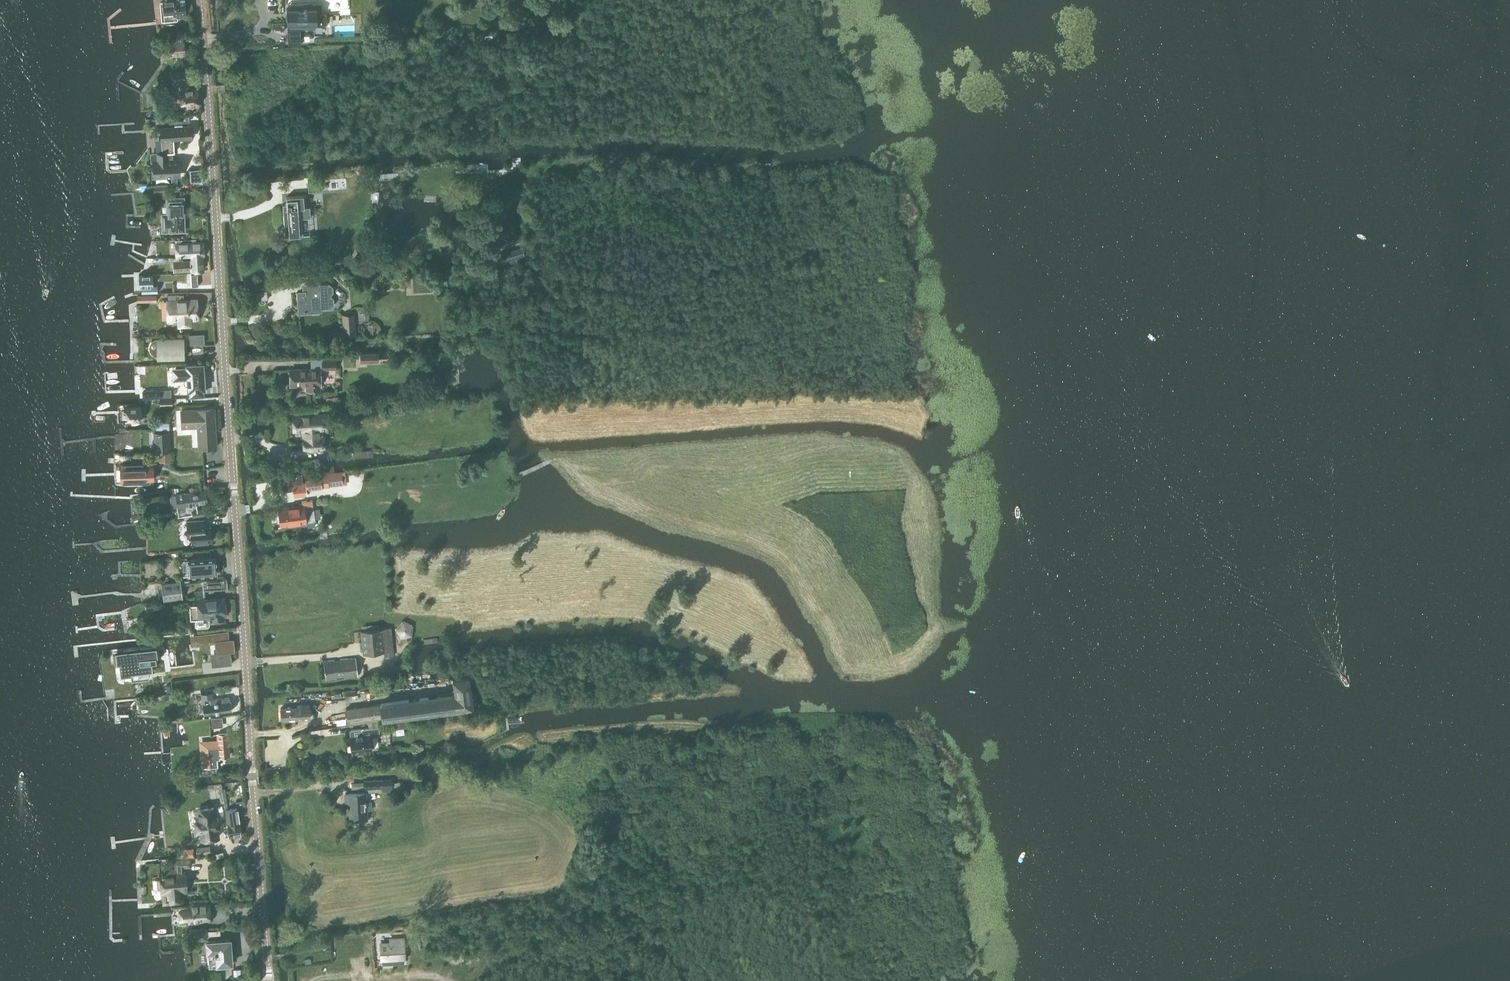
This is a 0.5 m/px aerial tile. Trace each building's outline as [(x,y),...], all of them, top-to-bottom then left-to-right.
[(160,3),(162,21),(175,20),(175,16),(185,15),(184,4),(180,4),(180,1),(178,1),(178,0),(167,0),(167,2),(160,3)] [(289,8),(287,8),(287,25),(289,25),(289,29),(287,29),(287,30),(288,44),(301,44),(301,29),(314,28),(314,23),(327,22),(326,13),(322,13),(321,2),(288,3),(289,8)] [(473,40),(484,39),(483,29),(472,29),(473,40)] [(174,43),(172,43),(172,44),(173,56),(185,55),(184,42),(183,42),(183,36),(174,37),(174,43)] [(171,73),(172,81),(177,81),(177,91),(173,91),(174,107),(183,107),(185,108),(188,108),(189,106),(200,106),(199,89),(188,90),(188,87),(184,87),(183,72),(171,73)] [(188,115),(172,116),(172,123),(188,122),(189,122),(188,115)] [(159,161),(154,161),(155,177),(172,176),(172,183),(178,183),(177,176),(177,175),(179,175),(178,160),(173,160),(173,153),(173,152),(174,152),(175,152),(174,139),(192,138),(191,126),(183,127),(183,124),(175,125),(175,127),(160,128),(162,153),(161,153),(158,153),(159,161)] [(470,170),(487,165),(485,158),(468,162),(470,170)] [(191,181),(203,181),(202,169),(190,170),(191,181)] [(308,193),(321,192),(320,181),(307,181),(308,193)] [(148,186),(149,194),(166,193),(166,185),(148,186)] [(307,207),(306,195),(293,196),(294,196),(287,197),(288,209),(284,209),(285,236),(300,235),(299,219),(311,218),(310,207),(307,207)] [(165,229),(182,229),(182,200),(169,200),(170,216),(165,216),(165,229)] [(197,238),(176,239),(177,255),(192,255),(193,270),(203,270),(202,254),(204,254),(204,242),(197,242),(197,238)] [(500,253),(499,253),(502,262),(503,262),(509,260),(511,263),(517,261),(516,258),(524,255),(522,246),(500,253)] [(183,260),(183,257),(179,257),(173,257),(174,272),(191,271),(190,260),(183,260)] [(153,274),(139,274),(139,286),(141,286),(142,293),(158,292),(157,285),(153,285),(153,274)] [(333,287),(329,284),(319,284),(308,285),(308,292),(298,293),(299,311),(312,310),(312,306),(319,306),(319,309),(321,309),(321,308),(331,307),(334,304),(334,298),(330,295),(333,292),(333,287)] [(255,301),(267,299),(266,291),(253,293),(255,301)] [(168,301),(167,301),(168,319),(178,318),(178,324),(191,324),(190,318),(198,317),(198,299),(180,300),(180,294),(168,295),(168,301)] [(343,335),(355,334),(354,313),(341,314),(343,335)] [(188,344),(199,344),(198,334),(188,334),(188,344)] [(183,338),(158,338),(158,355),(183,355),(183,345),(187,345),(186,336),(183,336),(183,338)] [(360,362),(378,361),(378,353),(360,353),(360,362)] [(322,361),(320,361),(321,369),(336,369),(336,360),(322,361)] [(187,367),(175,368),(176,377),(188,376),(188,389),(191,389),(191,394),(203,394),(202,388),(204,388),(203,373),(201,373),(201,369),(203,369),(203,364),(187,365),(187,367)] [(310,369),(290,370),(290,385),(306,384),(307,390),(320,389),(319,384),(321,384),(320,369),(310,369)] [(125,391),(126,400),(143,400),(142,390),(125,391)] [(140,421),(139,414),(141,414),(141,406),(127,407),(127,410),(124,410),(124,420),(135,420),(135,422),(140,421)] [(216,446),(214,408),(181,410),(182,426),(198,426),(199,447),(216,446)] [(326,414),(293,416),(294,429),(305,429),(306,438),(303,438),(304,449),(325,448),(324,437),(319,437),(319,428),(327,427),(326,414)] [(170,431),(153,432),(154,452),(159,452),(160,452),(160,456),(160,458),(160,462),(171,461),(171,451),(171,431),(170,431)] [(339,460),(347,459),(346,451),(338,451),(339,460)] [(142,465),(121,466),(121,483),(126,483),(150,482),(150,480),(154,480),(154,476),(153,467),(142,467),(142,465)] [(346,484),(345,471),(320,474),(321,477),(306,479),(306,482),(303,482),(302,473),(294,474),(295,477),(291,477),(291,476),(284,477),(286,490),(293,489),(294,495),(307,494),(307,489),(346,484)] [(197,509),(197,503),(208,501),(206,489),(177,494),(180,514),(193,512),(193,515),(204,514),(203,508),(197,509)] [(281,525),(282,524),(289,523),(315,520),(313,499),(302,501),(302,505),(279,508),(281,525)] [(204,527),(204,519),(187,521),(188,536),(191,536),(192,542),(212,540),(211,526),(204,527)] [(217,573),(216,557),(187,559),(187,558),(181,558),(181,563),(179,563),(179,566),(182,566),(182,570),(184,570),(184,576),(189,576),(189,575),(217,573)] [(228,588),(227,578),(202,580),(202,583),(201,583),(201,585),(202,585),(203,590),(228,588)] [(163,600),(182,598),(181,581),(161,583),(163,600)] [(224,618),(224,614),(226,614),(225,598),(198,599),(199,619),(197,619),(196,621),(196,625),(198,627),(208,626),(209,624),(209,621),(207,619),(207,615),(209,615),(209,616),(212,616),(212,619),(224,618)] [(413,625),(412,624),(404,619),(402,620),(395,628),(401,638),(406,637),(407,640),(412,639),(412,635),(413,625)] [(379,629),(378,623),(363,625),(363,630),(361,630),(363,653),(384,651),(385,657),(394,655),(393,648),(391,627),(379,629)] [(209,633),(210,641),(214,641),(215,643),(216,653),(216,654),(231,652),(235,651),(234,638),(229,638),(226,639),(225,631),(209,633)] [(156,646),(119,651),(120,658),(121,663),(122,673),(132,672),(133,680),(148,678),(147,670),(153,670),(152,662),(157,661),(156,656),(158,656),(156,646)] [(358,676),(356,657),(340,659),(340,661),(335,661),(335,659),(323,660),(325,679),(358,676)] [(348,723),(383,718),(473,706),(469,675),(453,677),(454,690),(451,690),(451,693),(346,708),(348,723)] [(214,699),(213,692),(202,693),(205,713),(233,709),(231,699),(231,700),(230,696),(214,699)] [(281,719),(310,717),(309,702),(297,703),(297,706),(280,707),(281,719)] [(437,721),(447,720),(446,711),(435,713),(437,721)] [(396,729),(410,727),(409,718),(395,720),(396,729)] [(352,751),(372,748),(371,736),(378,735),(378,733),(380,733),(379,727),(359,730),(359,735),(350,736),(352,751)] [(204,767),(201,768),(201,769),(201,774),(218,773),(217,766),(218,766),(218,759),(220,758),(220,756),(229,755),(227,734),(218,734),(219,741),(202,742),(203,760),(204,767)] [(392,782),(392,780),(364,781),(365,788),(368,788),(368,792),(383,791),(383,792),(392,791),(392,790),(401,790),(401,782),(392,782)] [(366,792),(346,793),(346,802),(350,802),(350,807),(349,807),(349,810),(350,820),(354,819),(354,820),(356,820),(356,819),(362,819),(366,819),(367,819),(367,809),(366,802),(366,801),(366,795),(366,792)] [(226,809),(230,837),(243,835),(241,821),(239,809),(238,807),(246,806),(246,805),(245,800),(236,801),(236,807),(229,809),(226,809)] [(199,819),(195,820),(197,830),(201,829),(202,839),(218,837),(216,823),(219,823),(217,814),(215,814),(214,808),(198,810),(199,819)] [(198,847),(198,854),(211,853),(211,845),(198,847)] [(161,878),(158,879),(159,888),(162,887),(162,893),(168,893),(168,902),(182,901),(182,892),(188,891),(187,871),(185,871),(185,868),(192,867),(192,858),(176,859),(176,868),(163,868),(163,873),(161,873),(161,878)] [(171,905),(154,906),(154,907),(154,914),(171,913),(172,913),(172,915),(172,922),(211,920),(210,903),(209,902),(173,905),(171,905)] [(190,940),(206,939),(208,939),(207,928),(190,929),(190,940)] [(391,943),(381,943),(382,959),(404,958),(403,938),(391,939),(391,943)] [(230,939),(206,941),(207,952),(208,952),(209,967),(220,966),(220,964),(232,963),(230,939)]
